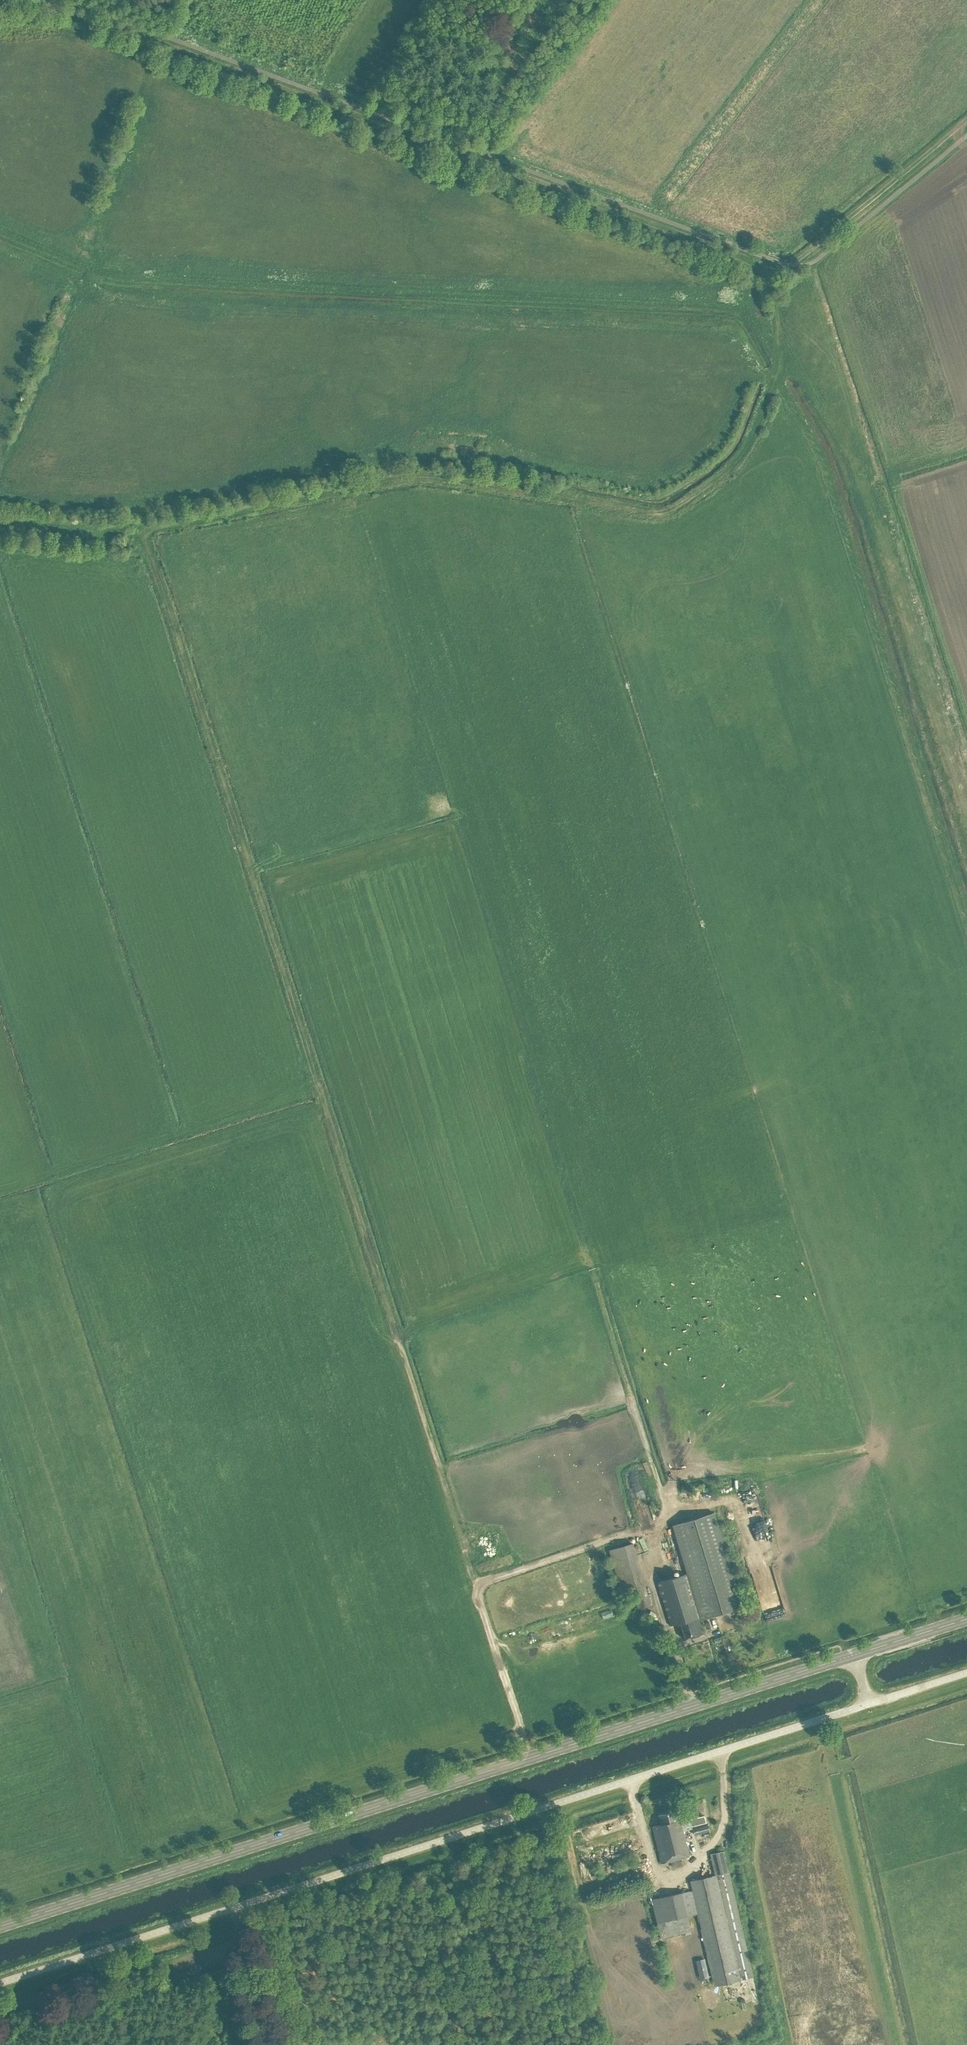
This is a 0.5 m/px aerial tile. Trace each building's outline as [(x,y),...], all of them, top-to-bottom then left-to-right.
[(701,1619),(742,1607),(714,1513),(673,1526),(687,1573),(658,1582),(671,1626),(680,1623),(685,1639),(702,1634),(701,1629),(704,1628),(701,1619)] [(632,1544),(608,1551),(621,1594),(638,1589),(643,1607),(651,1605),(632,1544)] [(661,1863),(689,1855),(682,1824),(681,1825),(680,1824),(679,1818),(677,1811),(659,1814),(661,1824),(652,1826),(661,1863)] [(689,1819),(689,1821),(690,1826),(705,1823),(703,1816),(689,1819)] [(695,1834),(709,1831),(707,1824),(693,1828),(695,1834)] [(751,1977),(724,1851),(709,1854),(714,1875),(689,1880),(692,1890),(651,1899),(660,1938),(701,1928),(714,1986),(751,1977)] [(707,1978),(703,1959),(694,1961),(698,1980),(707,1978)]
